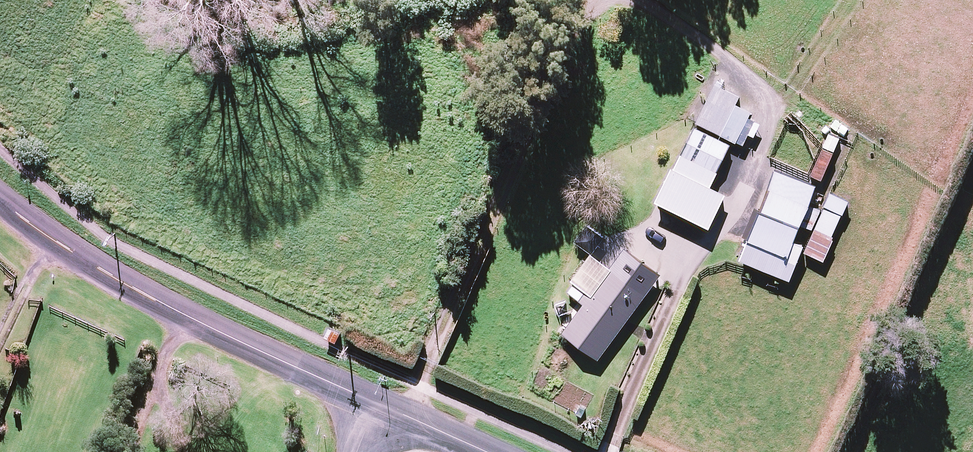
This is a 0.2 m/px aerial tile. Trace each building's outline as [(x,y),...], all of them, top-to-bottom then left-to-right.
[(698,124),(723,136),(738,106),(742,98),(717,86),(698,124)] [(738,106),(723,136),(739,144),(751,119),(754,113),(738,106)] [(751,119),(739,144),(746,147),(758,122),(751,119)] [(697,127),(676,170),(713,188),(734,145),(697,127)] [(845,145),(829,138),(818,164),(835,170),(845,145)] [(818,164),(817,163),(811,176),(831,184),(837,171),(835,170),(818,164)] [(674,169),(657,204),(711,230),(728,196),(713,188),(676,170),(674,169)] [(781,187),(809,198),(814,186),(786,175),(781,187)] [(761,213),(801,229),(803,226),(811,205),(771,188),(761,213)] [(808,202),(822,208),(827,196),(813,190),(808,202)] [(834,196),(829,207),(841,213),(846,201),(834,196)] [(811,205),(803,226),(815,231),(824,210),(811,205)] [(828,207),(818,230),(835,237),(845,215),(841,213),(829,207),(828,207)] [(761,213),(749,242),(790,259),(796,242),(801,229),(761,213)] [(577,243),(593,255),(606,239),(589,226),(577,243)] [(818,230),(807,253),(826,262),(837,238),(835,237),(818,230)] [(807,247),(796,242),(790,259),(749,242),(741,262),(772,274),(793,282),(807,247)] [(564,335),(601,361),(648,296),(612,270),(593,295),(588,292),(581,302),(586,305),(564,335)]
